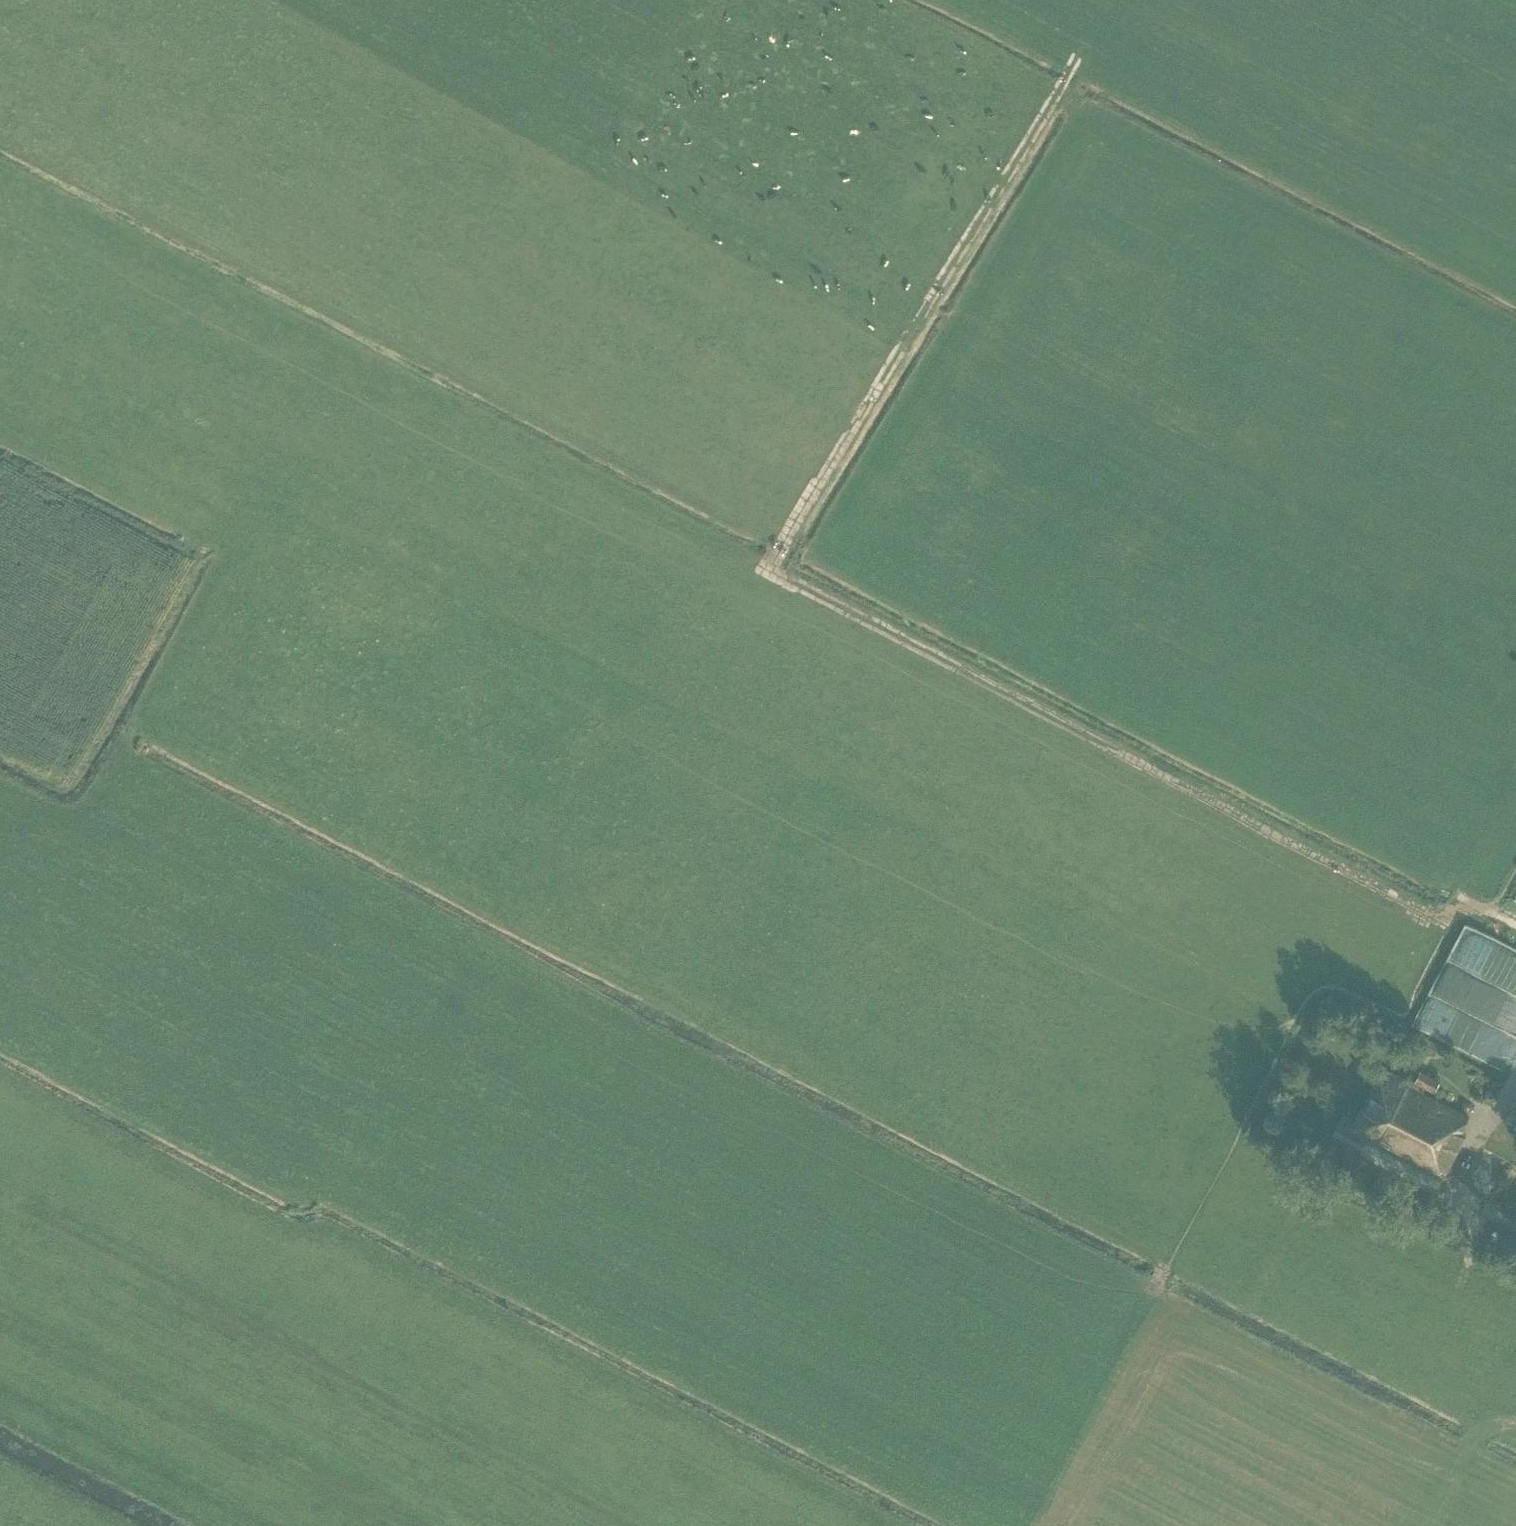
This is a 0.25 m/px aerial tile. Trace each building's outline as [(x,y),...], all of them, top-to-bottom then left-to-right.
[(1405,1085),(1383,1073),(1357,1122),(1343,1115),(1326,1148),(1429,1201),(1463,1136),(1457,1133),(1466,1116),(1422,1093),(1424,1089),(1435,1094),(1441,1082),(1420,1071),(1415,1082),(1408,1078),(1405,1085)]
